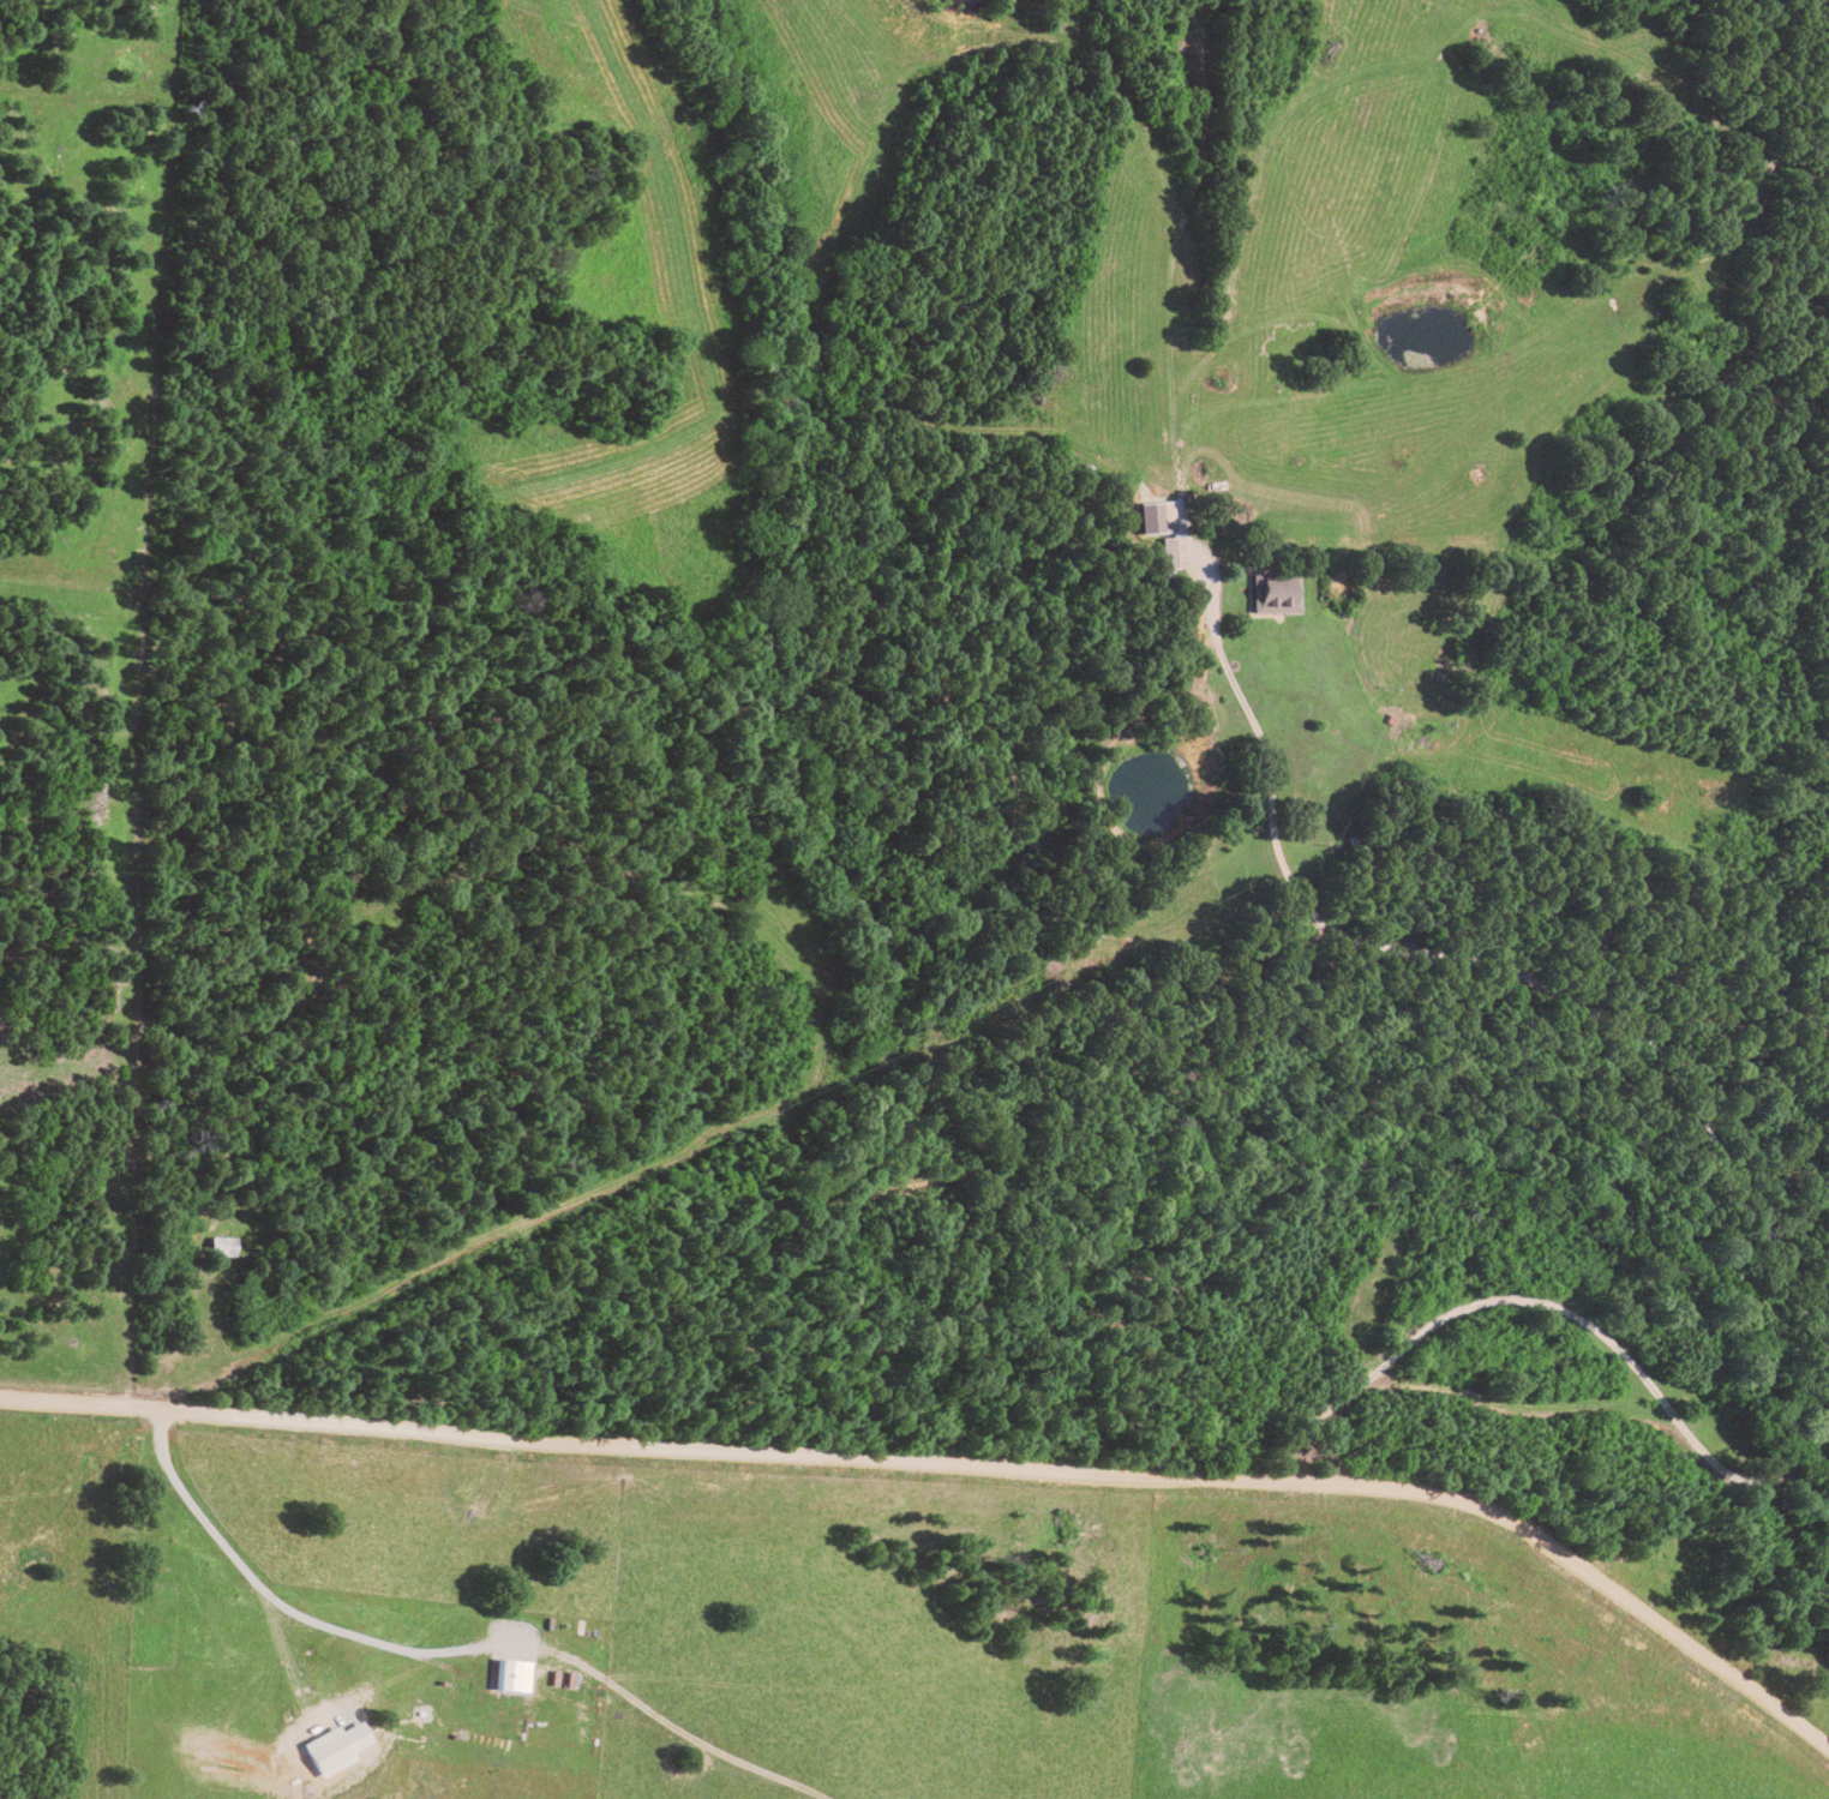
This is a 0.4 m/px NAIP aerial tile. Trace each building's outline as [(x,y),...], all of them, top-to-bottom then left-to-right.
[(237,1238),(212,1238),(212,1256),(237,1257),(237,1238)] [(526,1694),(529,1664),(499,1660),(495,1690),(526,1694)]
